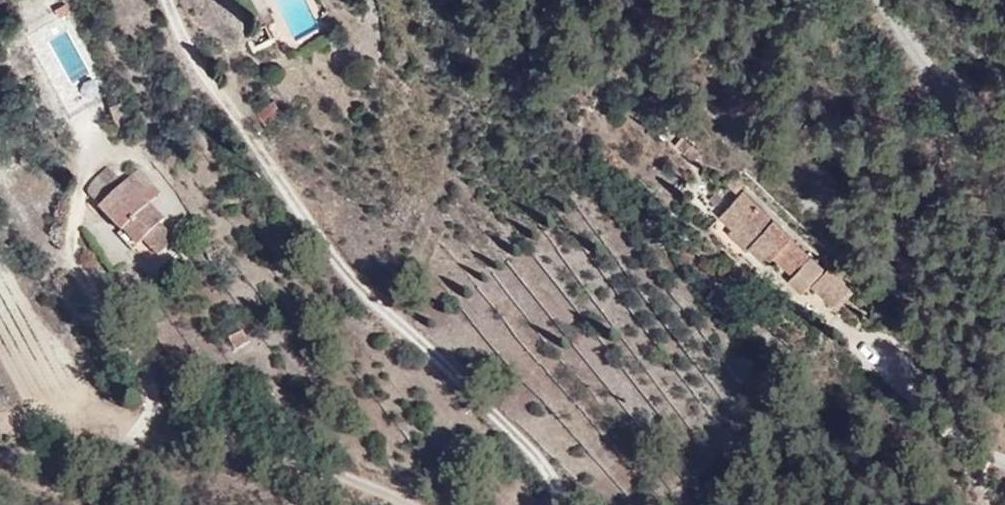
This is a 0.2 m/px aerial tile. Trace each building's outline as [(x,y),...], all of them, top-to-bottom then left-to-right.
[(168,229),(153,214),(144,205),(154,194),(140,181),(128,194),(109,179),(96,193),(92,200),(92,205),(106,217),(104,219),(126,240),(143,256),(148,251),(162,265),(179,247),(164,233),(168,229)] [(163,202),(154,194),(144,205),(153,214),(163,202)] [(715,224),(724,232),(732,225),(723,216),(715,224)] [(789,330),(809,307),(728,234),(708,256),(721,268),(724,265),(739,279),(734,284),(752,301),(758,295),(763,289),(784,308),(778,313),(775,317),(789,330)] [(139,260),(143,256),(126,240),(123,244),(139,260)] [(724,265),(721,268),(719,271),(734,284),(739,279),(724,265)] [(763,289),(758,295),(778,313),(784,308),(763,289)] [(239,350),(232,333),(214,342),(222,358),(239,350)]
